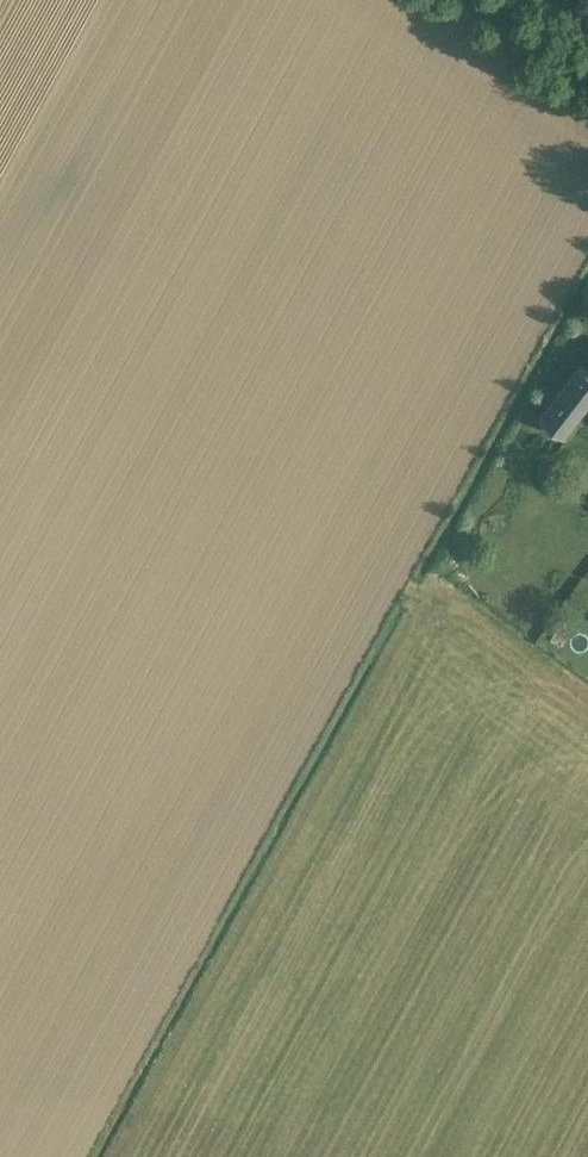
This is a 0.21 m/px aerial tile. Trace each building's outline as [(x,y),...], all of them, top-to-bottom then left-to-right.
[(580,366),(540,418),(563,435),(587,402),(587,371),(580,366)]
